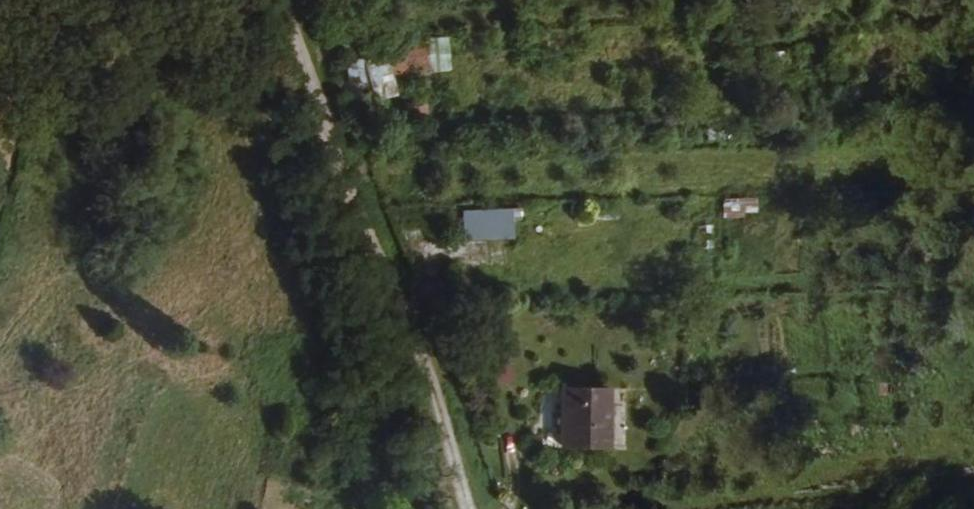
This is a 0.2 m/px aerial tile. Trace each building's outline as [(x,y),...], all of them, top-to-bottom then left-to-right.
[(391,75),(449,65),(445,38),(427,41),(426,35),(386,41),(391,75)] [(365,52),(373,95),(394,91),(386,48),(365,52)] [(367,56),(341,55),(339,95),(366,96),(367,56)] [(405,103),(405,119),(426,118),(426,102),(405,103)] [(708,135),(725,133),(723,117),(705,120),(708,135)] [(744,215),(745,182),(722,181),(720,214),(744,215)] [(519,229),(468,231),(468,261),(519,260),(519,229)] [(604,388),(559,389),(560,445),(601,444),(600,421),(605,421),(604,388)]
